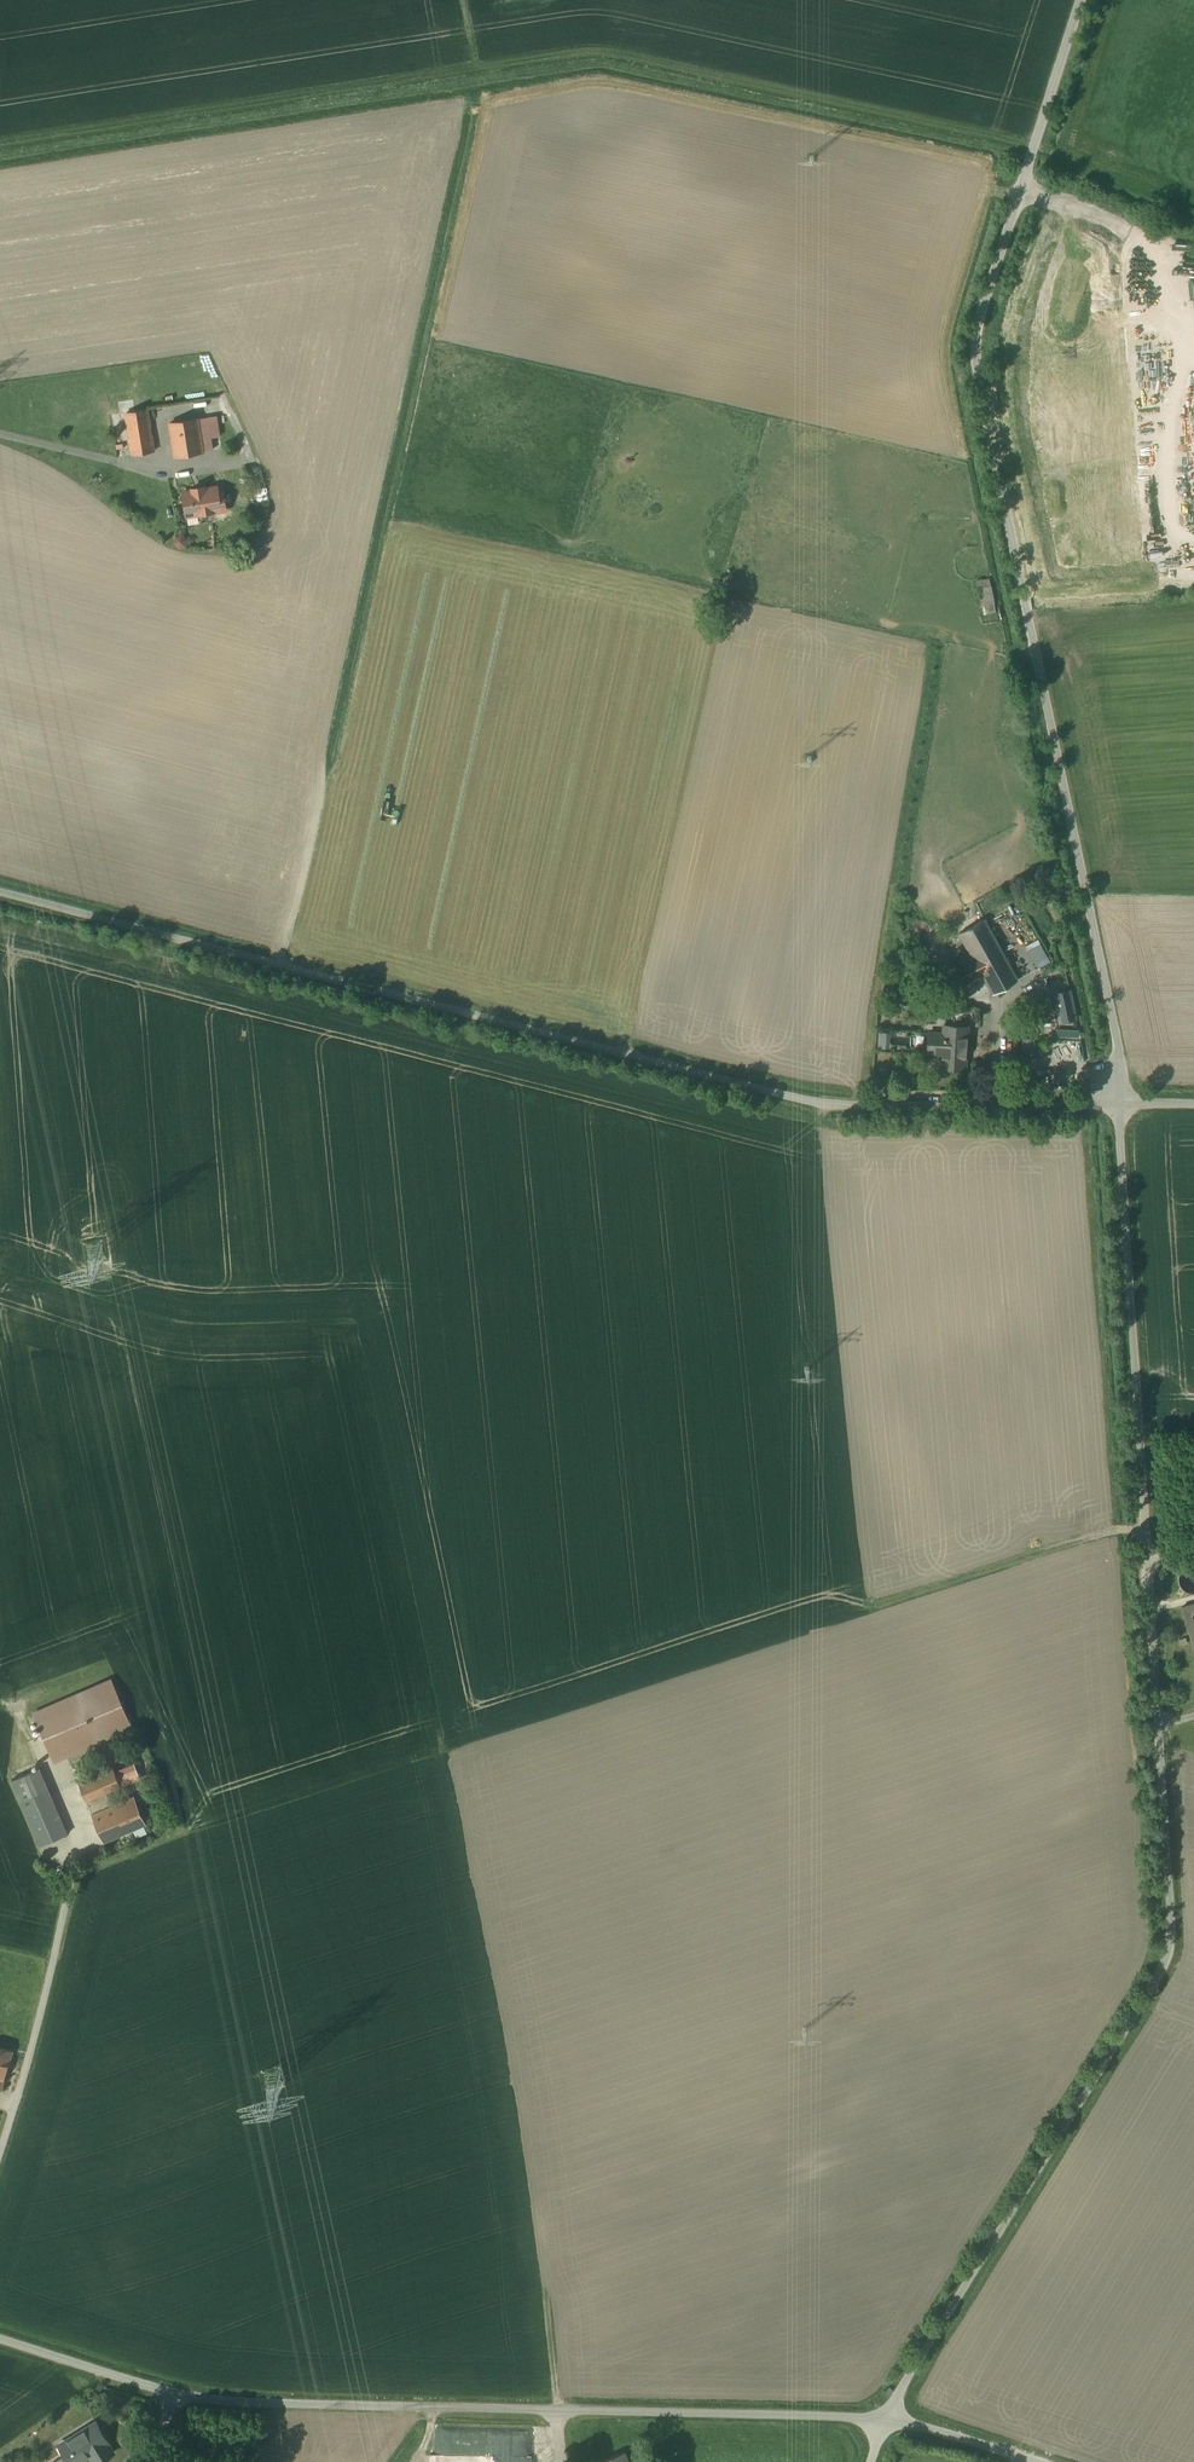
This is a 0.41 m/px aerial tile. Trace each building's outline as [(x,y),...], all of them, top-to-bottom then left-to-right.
[(144,411),(120,415),(127,454),(151,450),(144,411)] [(214,417),(166,423),(171,458),(211,452),(210,439),(217,438),(214,417)] [(216,488),(205,489),(204,488),(205,488),(205,487),(203,487),(193,489),(192,489),(192,490),(192,491),(184,493),(184,492),(183,493),(183,494),(187,515),(187,516),(188,516),(197,514),(200,516),(214,514),(216,511),(225,510),(226,510),(226,509),(225,509),(223,493),(223,492),(222,492),(218,493),(217,488),(217,487),(216,487),(216,488)] [(988,577),(972,581),(981,615),(996,612),(988,577)] [(985,925),(956,939),(968,964),(952,972),(962,994),(986,982),(992,996),(1015,986),(985,925)] [(1022,947),(1034,970),(1048,963),(1036,940),(1022,947)] [(1055,991),(1067,989),(1066,981),(1054,982),(1055,991)] [(1072,993),(1050,997),(1056,1025),(1077,1021),(1072,993)] [(966,1027),(944,1026),(944,1034),(929,1033),(928,1052),(943,1053),(942,1068),(966,1069),(967,1035),(966,1035),(966,1027)] [(872,1048),(886,1048),(885,1032),(872,1032),(872,1048)] [(1019,1038),(1019,1053),(1030,1053),(1031,1038),(1019,1038)] [(1173,1605),(1190,1658),(1193,1657),(1193,1598),(1173,1605)] [(106,1682),(30,1716),(52,1765),(128,1731),(106,1682)] [(42,1762),(14,1773),(41,1841),(69,1830),(42,1762)] [(104,1841),(124,1833),(112,1805),(107,1795),(124,1787),(116,1768),(79,1784),(104,1841)] [(112,1805),(124,1833),(146,1823),(134,1796),(112,1805)] [(1,2088),(12,2051),(0,2048),(0,2088),(1,2088)] [(59,2444),(66,2454),(70,2461),(78,2461),(94,2452),(99,2461),(113,2452),(107,2443),(109,2442),(96,2422),(59,2444)] [(599,2457),(601,2461),(635,2461),(628,2445),(599,2457)]
